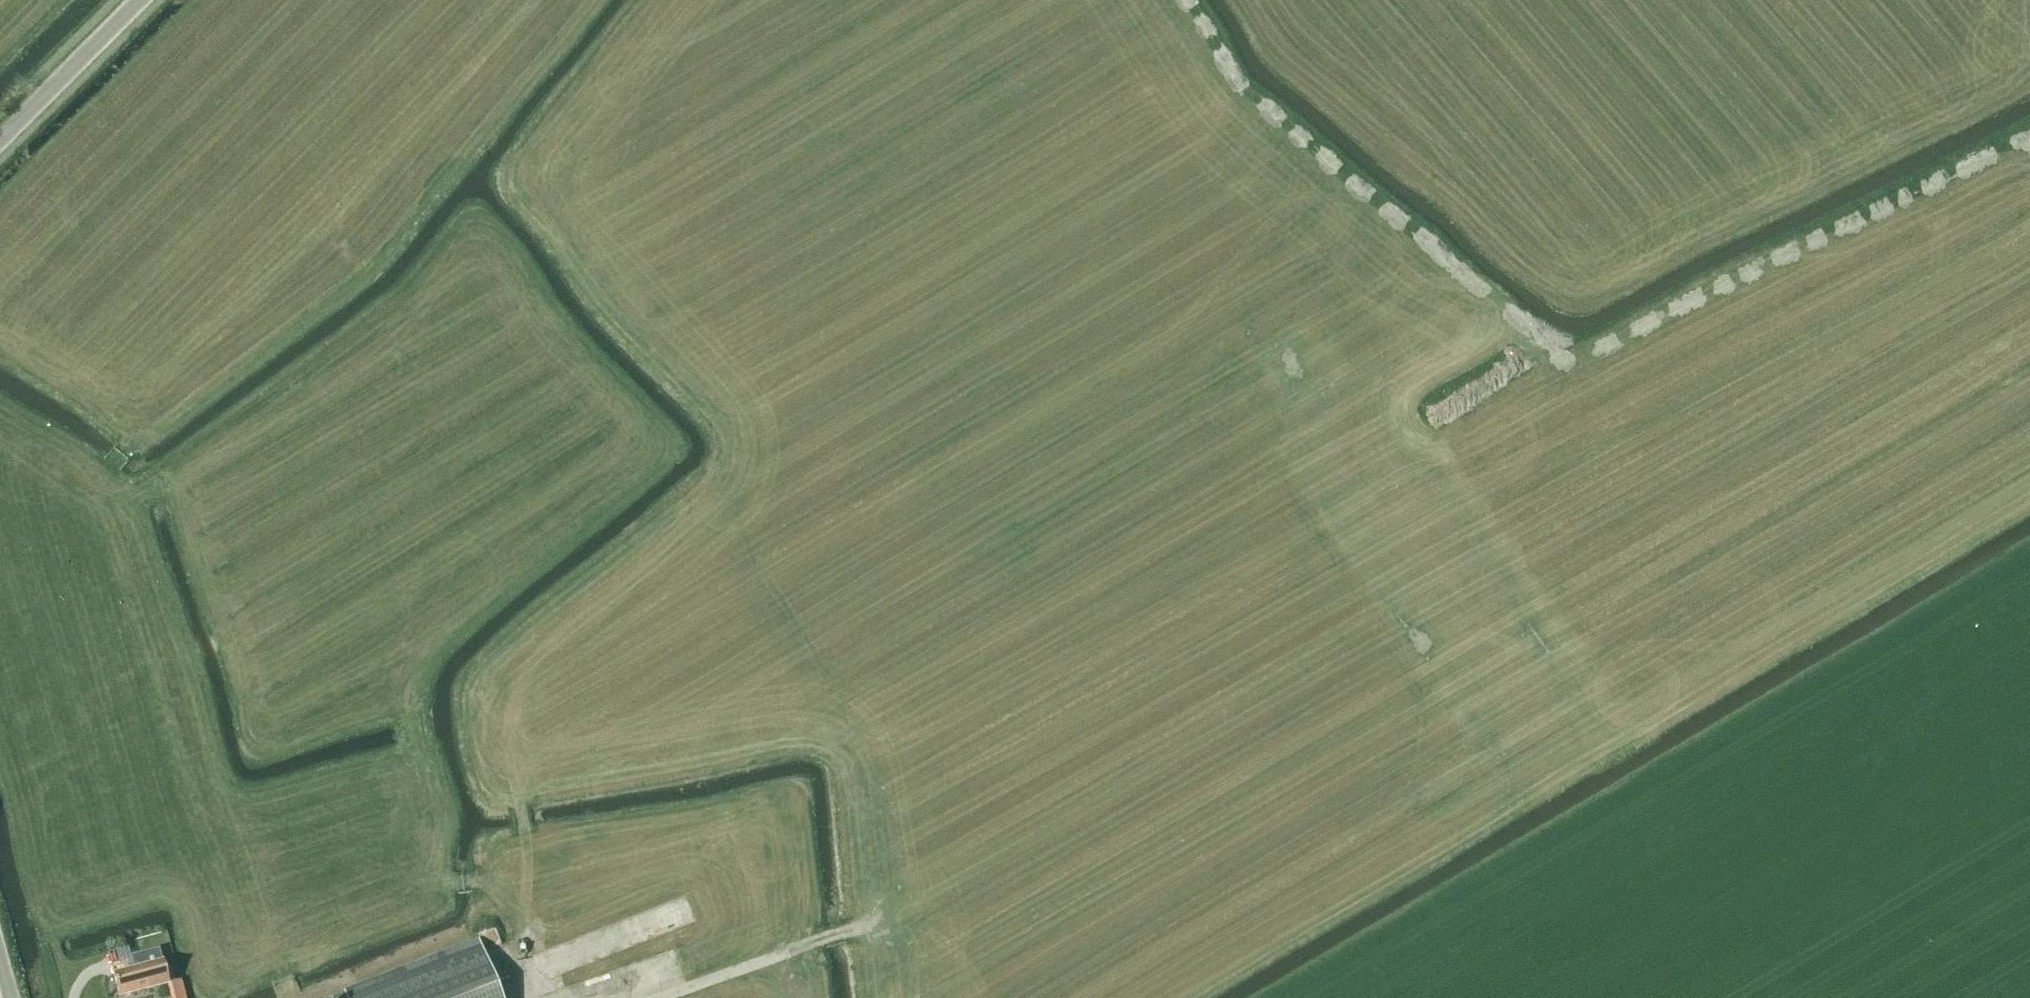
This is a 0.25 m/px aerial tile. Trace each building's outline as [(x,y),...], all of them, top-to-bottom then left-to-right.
[(478,944),(338,997),(499,997),(478,944)] [(114,977),(119,997),(168,985),(159,951),(130,958),(134,972),(114,977)]
